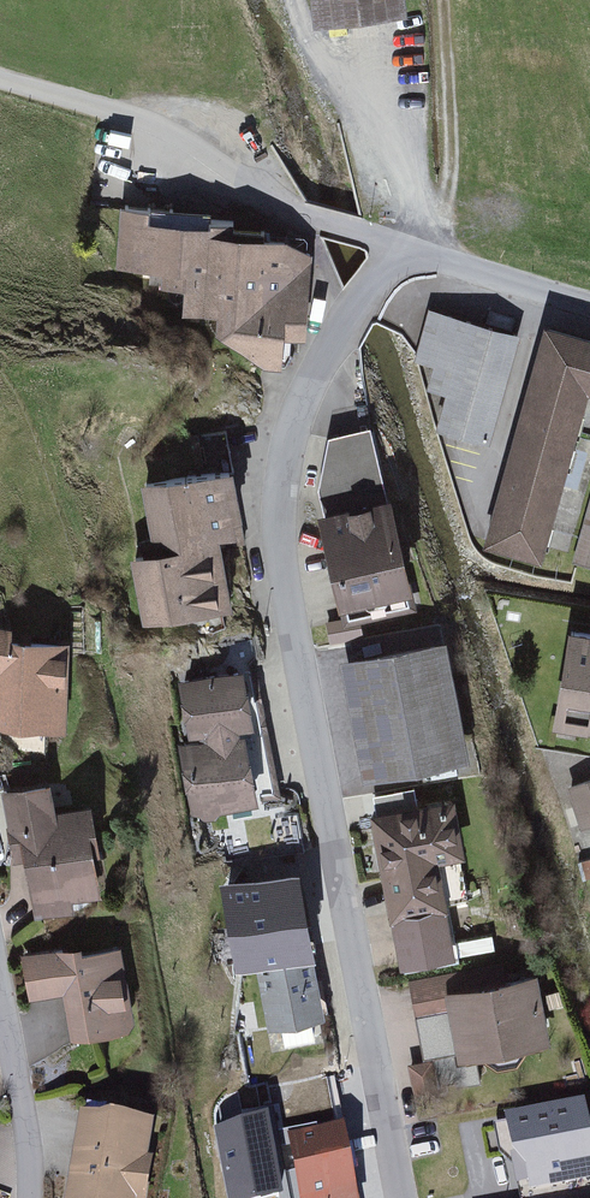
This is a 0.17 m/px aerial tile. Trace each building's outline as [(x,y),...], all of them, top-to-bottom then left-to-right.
[(320,26),(412,16),(411,0),(317,0),(320,26)] [(214,223),(127,214),(120,272),(157,276),(154,295),(185,298),(182,317),(223,322),(221,341),(281,376),(308,351),(320,247),(213,235),(214,223)] [(525,337),(433,311),(418,365),(437,371),(431,394),(452,400),(442,434),(494,448),(525,337)] [(550,326),(489,537),(548,554),(589,408),(589,337),(550,326)] [(377,433),(335,442),(323,506),(392,491),(377,433)] [(240,465),(149,483),(162,552),(138,557),(152,626),(239,609),(226,542),(254,536),(240,465)] [(398,497),(326,515),(354,622),(425,604),(398,497)] [(573,565),(589,570),(589,506),(573,565)] [(0,630),(0,677),(7,677),(8,731),(79,730),(78,640),(19,641),(19,630),(0,630)] [(573,633),(558,715),(589,721),(589,636),(573,633)] [(349,662),(370,785),(479,766),(457,643),(349,662)] [(252,670),(184,683),(196,743),(264,730),(252,670)] [(257,735),(181,750),(196,823),(272,808),(257,735)] [(571,787),(584,822),(589,820),(589,780),(571,787)] [(58,785),(12,794),(37,920),(82,911),(79,898),(114,891),(97,807),(63,813),(58,785)] [(382,820),(403,935),(479,921),(459,807),(382,820)] [(296,871),(224,884),(238,960),(258,956),(271,1023),(323,1014),(296,871)] [(405,971),(457,962),(452,932),(400,941),(405,971)] [(91,944),(26,957),(36,1004),(72,997),(81,1044),(147,1031),(130,944),(92,951),(91,944)] [(457,1016),(464,1059),(557,1043),(545,975),(506,982),(503,969),(412,985),(419,1023),(457,1016)] [(504,1121),(519,1197),(526,1197),(589,1186),(589,1132),(585,1106),(504,1121)] [(87,1112),(73,1197),(150,1197),(163,1124),(87,1112)] [(296,1140),(305,1197),(365,1197),(353,1130),(296,1140)]
